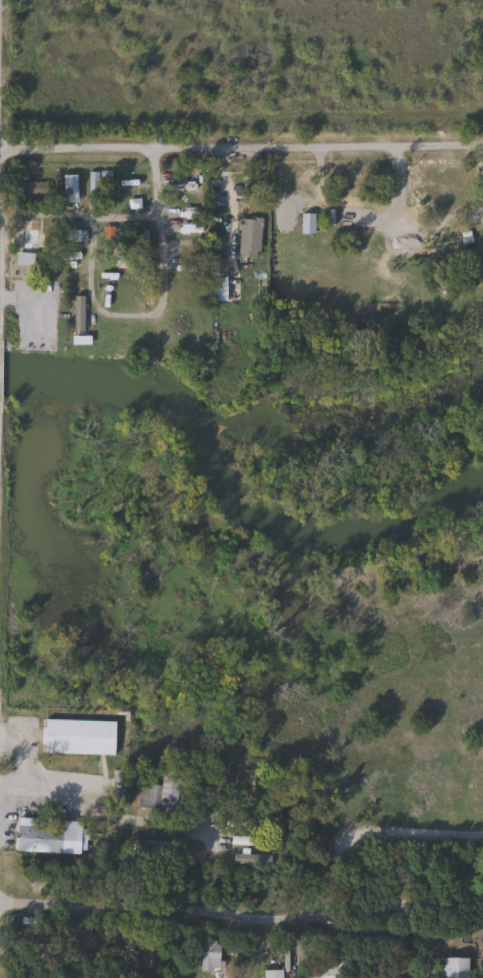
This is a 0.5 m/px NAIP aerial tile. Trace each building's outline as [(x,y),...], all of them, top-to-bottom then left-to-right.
[(96,177),(96,207),(85,207),(85,172),(104,172),(104,177),(96,177)] [(44,198),(11,198),(11,183),(44,183),(44,198)] [(310,233),(299,233),(299,215),(310,215),(310,233)] [(236,217),(258,217),(257,258),(235,257),(236,217)] [(8,253),(9,229),(43,230),(43,253),(31,253),(31,264),(13,264),(13,253),(8,253)] [(446,249),(403,249),(403,259),(446,259),(446,249)] [(223,301),(209,301),(209,277),(223,277),(223,301)] [(80,337),(86,337),(86,344),(68,344),(67,289),(79,288),(80,337)] [(112,721),(111,755),(39,755),(39,721),(112,721)] [(172,808),(136,808),(137,785),(173,786),(172,808)] [(13,851),(14,817),(42,818),(42,826),(60,827),(59,853),(13,851)] [(240,822),(269,822),(269,830),(240,830),(240,822)] [(269,846),(228,846),(228,836),(269,836),(269,846)] [(234,864),(234,855),(269,855),(269,864),(234,864)] [(217,969),(198,969),(198,939),(217,939),(217,969)] [(465,957),(465,977),(436,977),(436,957),(465,957)] [(343,966),(343,977),(300,977),(300,966),(343,966)] [(280,970),(280,977),(261,977),(261,970),(280,970)]
